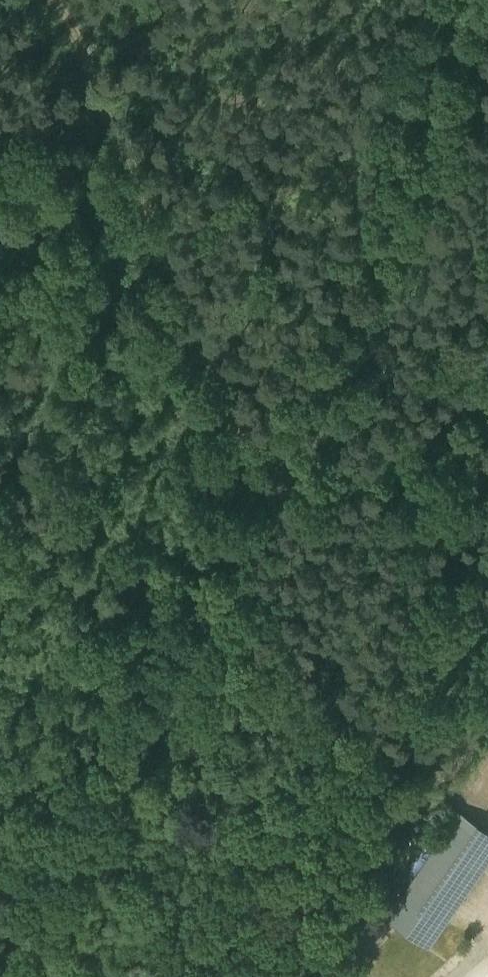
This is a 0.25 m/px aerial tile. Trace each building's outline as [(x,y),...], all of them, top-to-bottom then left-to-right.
[(400,904),(390,919),(428,945),(487,859),(487,829),(464,812),(400,904)] [(357,921),(343,940),(362,953),(375,935),(368,930),(373,923),(365,918),(361,924),(358,922),(357,921)]
